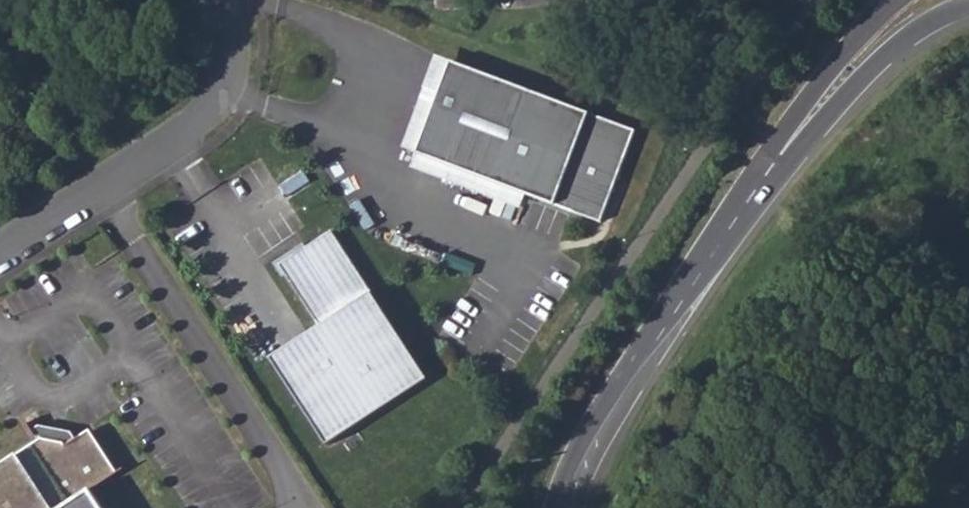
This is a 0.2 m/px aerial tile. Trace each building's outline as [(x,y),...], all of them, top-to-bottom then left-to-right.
[(452,62),(417,154),(601,223),(636,131),(452,62)] [(320,327),(371,293),(332,232),(280,266),(320,327)] [(320,327),(271,360),(327,446),(428,380),(371,293),(320,327)] [(93,493),(120,475),(93,433),(69,449),(44,441),(0,470),(0,507),(103,507),(93,493)]
